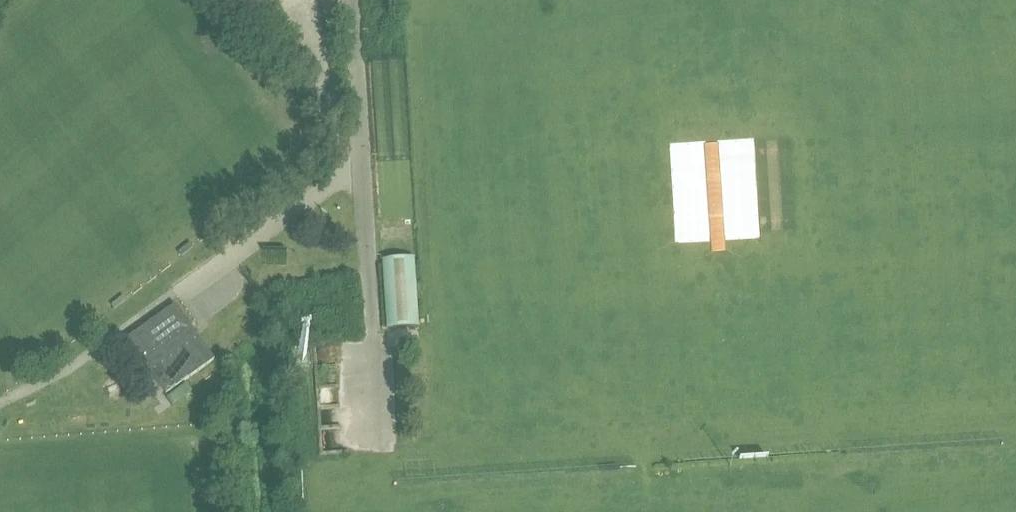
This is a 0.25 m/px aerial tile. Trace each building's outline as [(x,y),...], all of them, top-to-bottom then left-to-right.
[(419,329),(414,258),(391,259),(382,259),(386,331),(398,330),(419,329)] [(175,305),(127,340),(166,395),(215,360),(175,305)] [(351,433),(328,434),(329,461),(352,461),(351,433)]
